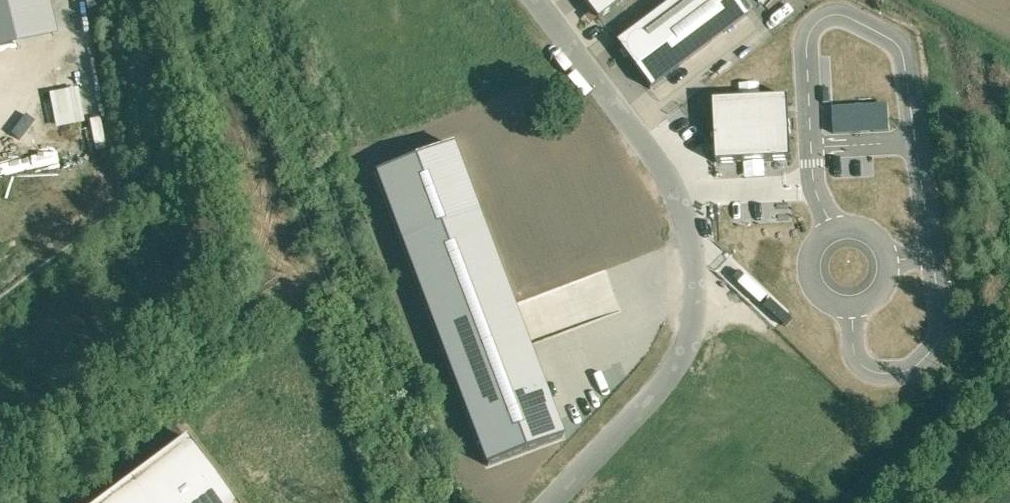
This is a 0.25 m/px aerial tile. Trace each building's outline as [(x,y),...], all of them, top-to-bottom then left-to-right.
[(54,32),(46,0),(0,0),(0,45),(54,32)] [(597,20),(624,0),(582,0),(597,20)] [(615,43),(650,89),(748,16),(736,0),(673,0),(615,43)] [(789,99),(714,103),(717,164),(792,160),(789,99)] [(888,107),(833,110),(834,135),(890,132),(888,107)] [(453,145),(376,174),(485,466),(562,438),(453,145)] [(104,502),(235,502),(189,441),(104,502)]
